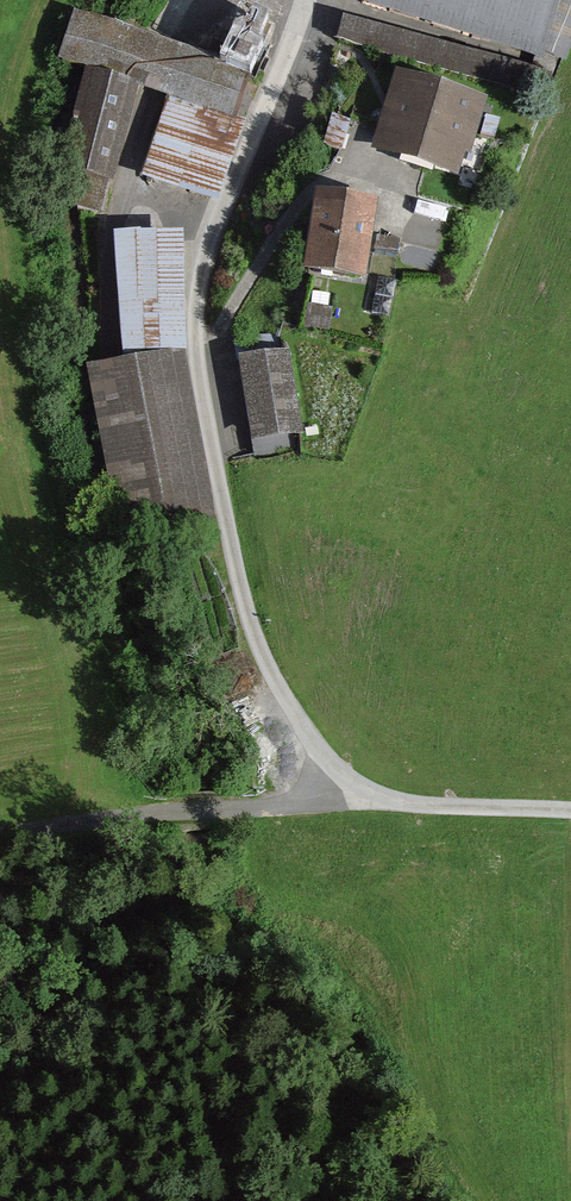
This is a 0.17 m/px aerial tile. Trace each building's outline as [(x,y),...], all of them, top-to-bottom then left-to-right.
[(326,43),(550,97),(570,39),(570,0),(338,0),(326,43)] [(240,126),(272,28),(240,18),(225,64),(111,27),(66,165),(107,178),(136,92),(162,101),(240,126)] [(488,99),(396,71),(371,149),(459,176),(466,155),(471,156),(488,99)] [(137,179),(214,205),(240,126),(162,101),(137,179)] [(378,198),(316,189),(305,270),(368,278),(378,198)] [(181,233),(116,236),(124,361),(89,368),(120,536),(214,519),(183,356),(181,233)] [(284,357),(233,365),(247,447),(298,439),(284,357)]
